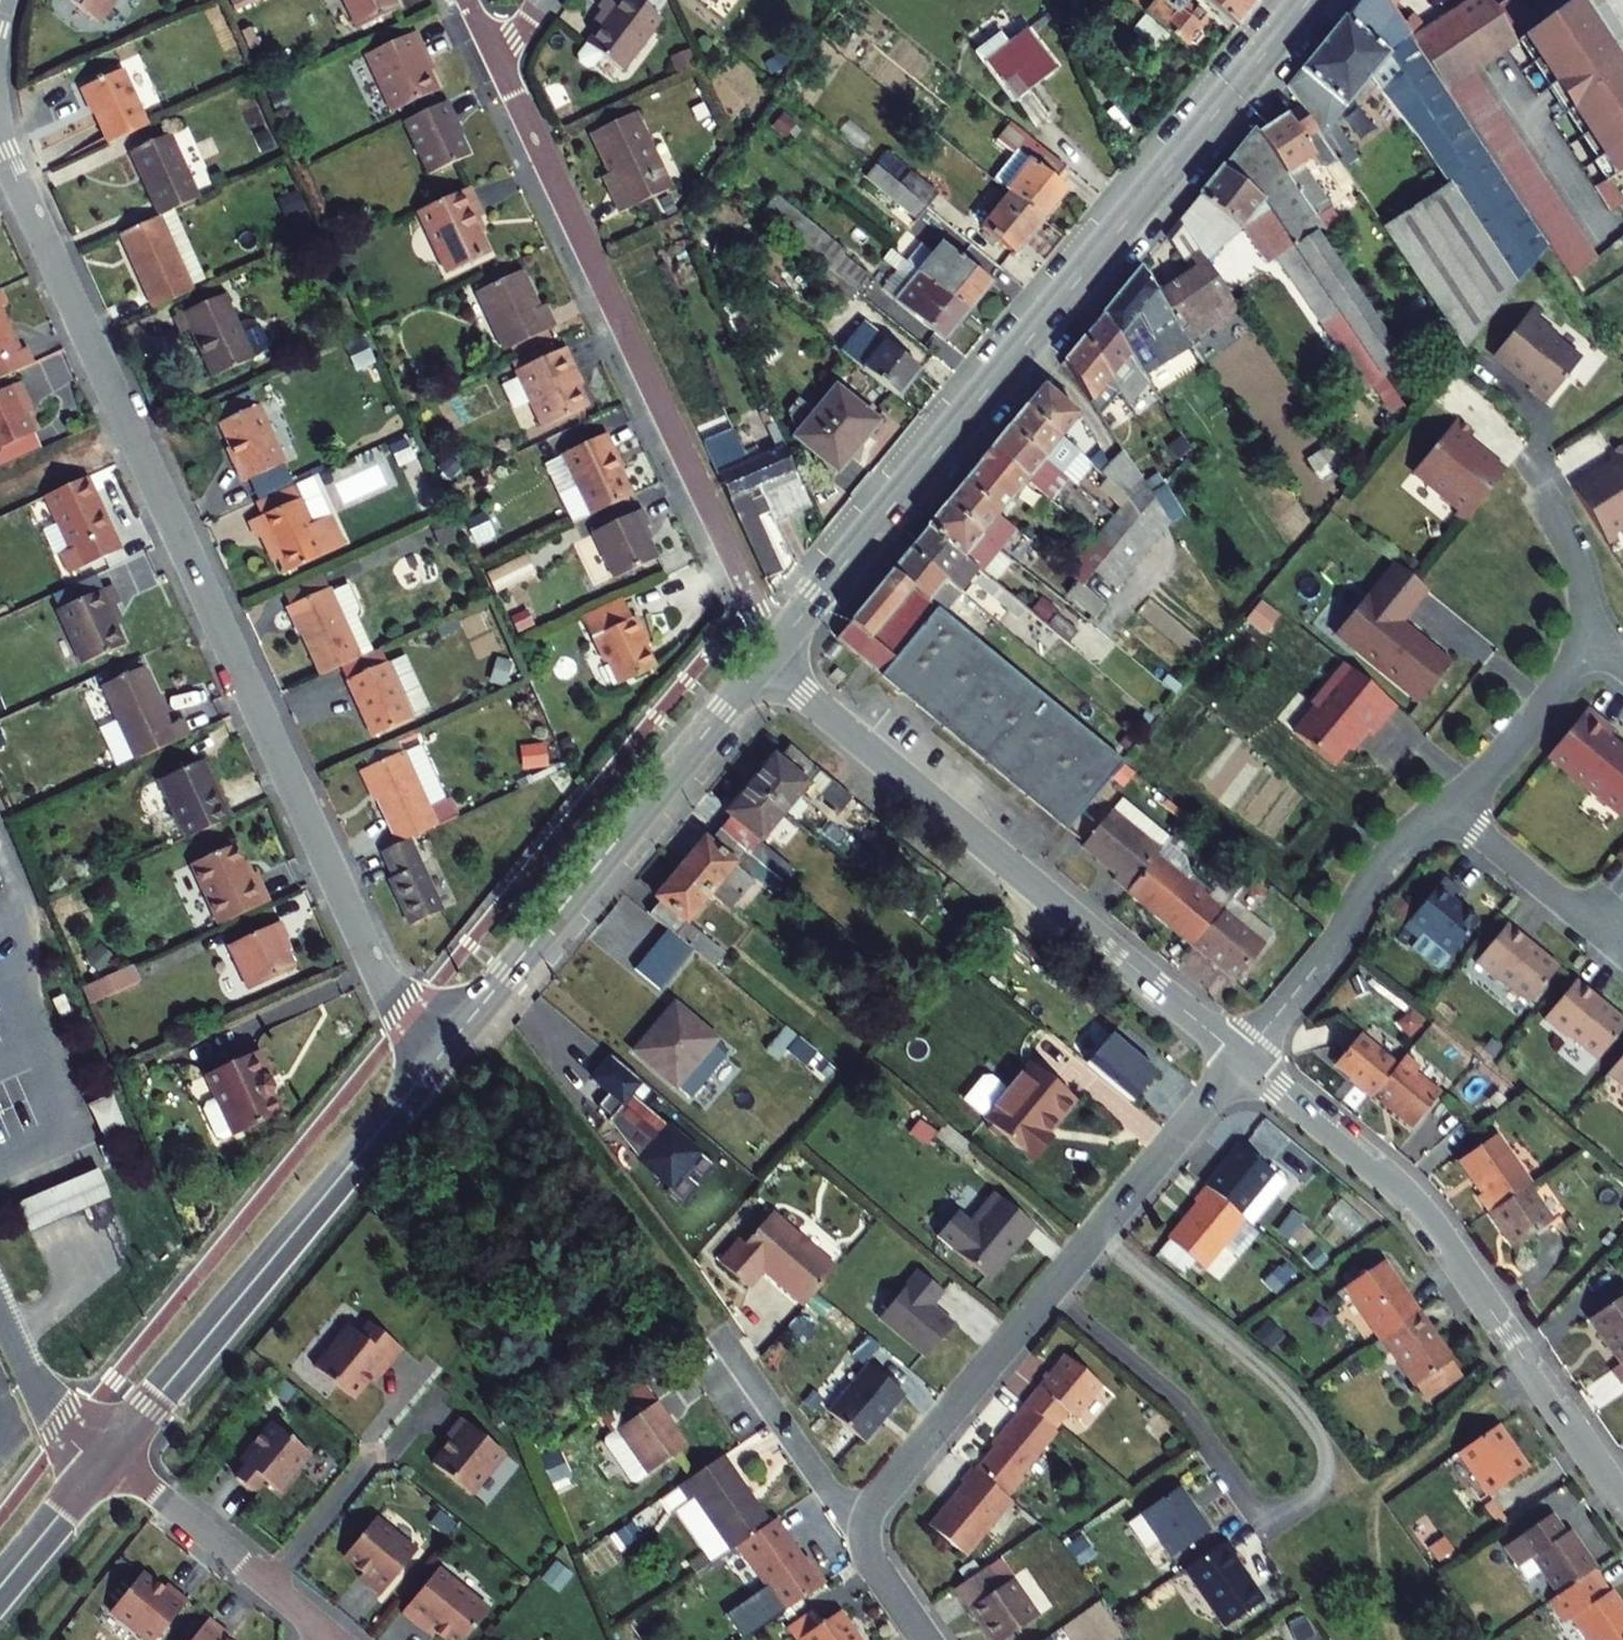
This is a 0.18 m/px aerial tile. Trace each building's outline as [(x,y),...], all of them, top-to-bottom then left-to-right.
[(97,23),(115,0),(67,0),(97,23)] [(262,0),(229,0),(235,13),(262,0)] [(357,29),(398,10),(393,0),(343,0),(357,29)] [(662,19),(636,0),(604,0),(598,8),(609,16),(587,45),(622,71),(662,19)] [(1171,36),(1185,50),(1189,45),(1193,45),(1194,46),(1201,38),(1200,32),(1202,30),(1197,26),(1204,17),(1184,0),(1167,0),(1166,1),(1165,0),(1156,0),(1127,0),(1146,16),(1132,32),(1156,53),(1171,36)] [(1257,4),(1253,0),(1205,0),(1237,27),(1257,4)] [(1389,57),(1409,35),(1400,22),(1388,4),(1385,0),(1358,0),(1343,18),(1389,57)] [(1459,10),(1492,58),(1515,42),(1487,0),(1474,0),(1459,10)] [(1573,0),(1543,0),(1537,5),(1526,14),(1516,0),(1487,0),(1515,42),(1524,36),(1573,0)] [(1524,36),(1617,176),(1622,173),(1622,71),(1576,0),(1573,0),(1524,36)] [(1414,43),(1445,89),(1474,70),(1492,58),(1459,10),(1427,31),(1429,32),(1414,43)] [(1410,15),(1400,22),(1409,35),(1414,43),(1429,32),(1427,31),(1413,16),(1412,15),(1410,15)] [(1197,26),(1202,30),(1209,21),(1204,17),(1197,26)] [(1371,79),(1381,92),(1404,78),(1389,57),(1343,18),(1287,86),(1300,107),(1337,161),(1343,169),(1358,159),(1334,123),(1371,79)] [(1059,70),(1029,30),(1008,46),(984,63),(983,64),(1013,104),(1059,70)] [(366,55),(392,112),(438,92),(424,62),(428,61),(416,33),(366,55)] [(984,63),(1008,46),(1000,35),(976,53),(984,63)] [(1414,43),(1409,35),(1389,57),(1404,78),(1381,92),(1402,119),(1408,125),(1419,139),(1446,180),(1438,185),(1442,191),(1383,229),(1446,322),(1454,332),(1466,350),(1484,327),(1549,245),(1543,236),(1534,223),(1525,209),(1516,196),(1507,183),(1498,169),(1489,156),(1480,143),(1472,130),(1463,117),(1454,103),(1445,89),(1414,43)] [(677,72),(696,65),(690,50),(671,58),(677,72)] [(771,75),(789,65),(783,54),(765,64),(771,75)] [(1482,83),(1474,70),(1445,89),(1454,103),(1482,83)] [(109,146),(148,128),(121,71),(82,88),(109,146)] [(1482,83),(1454,103),(1463,117),(1491,97),(1482,83)] [(287,104),(281,90),(268,96),(274,110),(287,104)] [(1500,111),(1491,97),(1463,117),(1472,130),(1500,111)] [(447,103),(405,123),(430,176),(468,158),(450,122),(455,120),(447,103)] [(1326,169),(1337,161),(1300,107),(1258,135),(1316,219),(1332,209),(1302,165),(1311,159),(1318,169),(1326,169)] [(1509,124),(1500,111),(1472,130),(1480,143),(1509,124)] [(635,113),(590,134),(609,174),(626,211),(672,189),(635,113)] [(1408,125),(1402,119),(1397,123),(1402,130),(1408,125)] [(1068,191),(1055,181),(1066,168),(1011,123),(997,141),(1014,154),(993,179),(1010,193),(1043,221),(1068,191)] [(1518,137),(1509,124),(1480,143),(1489,156),(1518,137)] [(1254,129),(1222,168),(1264,202),(1342,316),(1384,378),(1405,364),(1315,232),(1322,228),(1316,219),(1258,135),(1254,129)] [(170,135),(131,153),(160,218),(174,211),(200,200),(170,135)] [(1526,151),(1518,137),(1489,156),(1498,169),(1526,151)] [(1535,164),(1526,151),(1498,169),(1507,183),(1535,164)] [(1352,184),(1367,174),(1358,159),(1343,169),(1352,184)] [(1544,177),(1535,164),(1507,183),(1516,196),(1544,177)] [(917,221),(927,209),(900,186),(876,167),(866,179),(917,221)] [(1342,316),(1264,202),(1222,168),(1222,167),(1198,197),(1198,198),(1179,221),(1206,262),(1243,228),(1269,265),(1278,260),(1324,328),(1342,316)] [(900,186),(927,209),(938,195),(911,173),(900,186)] [(618,215),(626,211),(609,174),(601,178),(618,215)] [(1553,191),(1544,177),(1516,196),(1525,209),(1553,191)] [(1609,180),(1596,188),(1611,212),(1620,206),(1622,204),(1622,203),(1609,180)] [(469,189),(418,213),(447,276),(490,256),(480,236),(474,222),(478,219),(483,217),(469,189)] [(282,197),(292,218),(305,212),(296,191),(282,197)] [(1562,204),(1553,191),(1525,209),(1534,223),(1562,204)] [(980,228),(1014,256),(1043,221),(1010,193),(980,228)] [(823,265),(856,292),(867,279),(842,258),(845,254),(775,197),(761,214),(823,265)] [(1571,217),(1562,204),(1534,223),(1543,236),(1571,217)] [(1322,228),(1338,218),(1332,209),(1316,219),(1322,228)] [(176,252),(190,246),(174,211),(160,218),(121,235),(154,310),(194,292),(191,286),(176,252)] [(1580,231),(1571,217),(1543,236),(1549,245),(1552,249),(1580,231)] [(474,222),(480,236),(485,234),(478,219),(474,222)] [(1221,321),(1239,310),(1206,262),(1179,221),(1167,237),(1190,273),(1157,294),(1181,331),(1214,310),(1221,321)] [(1589,244),(1580,231),(1552,249),(1561,263),(1589,244)] [(1622,254),(1622,238),(1612,247),(1619,257),(1622,254)] [(726,256),(729,243),(717,240),(714,254),(726,256)] [(918,273),(967,313),(991,283),(942,243),(933,254),(922,245),(907,263),(910,266),(918,273)] [(1598,258),(1589,244),(1561,263),(1572,279),(1598,258)] [(205,280),(190,246),(176,252),(191,286),(205,280)] [(340,267),(352,269),(355,252),(343,250),(340,267)] [(907,263),(892,251),(883,261),(902,276),(910,266),(907,263)] [(845,306),(856,292),(823,265),(812,278),(845,306)] [(895,301),(918,273),(910,266),(902,276),(888,293),(890,297),(895,301)] [(1102,316),(1144,377),(1192,347),(1181,331),(1157,294),(1141,268),(1102,316)] [(507,278),(476,293),(504,352),(555,329),(547,313),(543,315),(522,271),(507,278)] [(476,293),(507,278),(505,272),(473,287),(476,293)] [(960,322),(967,313),(918,273),(895,301),(944,341),(960,322)] [(182,313),(221,296),(218,289),(179,307),(182,313)] [(33,366),(26,350),(20,352),(0,309),(6,307),(0,293),(0,380),(33,366)] [(174,317),(182,334),(191,331),(213,378),(253,360),(252,357),(260,352),(264,348),(265,343),(258,326),(254,324),(247,323),(237,327),(223,295),(221,296),(182,313),(174,317)] [(1534,305),(1529,312),(1538,319),(1543,312),(1534,305)] [(1542,409),(1580,361),(1552,339),(1556,333),(1538,319),(1529,312),(1493,357),(1520,378),(1523,374),(1535,382),(1524,395),(1542,409)] [(971,316),(967,313),(960,322),(963,325),(971,316)] [(1102,316),(1084,337),(1120,393),(1128,407),(1148,384),(1144,377),(1102,316)] [(1392,427),(1409,415),(1384,378),(1342,316),(1324,328),(1366,391),(1367,390),(1392,427)] [(1447,337),(1454,332),(1446,322),(1440,327),(1447,337)] [(840,350),(897,398),(919,371),(863,323),(840,350)] [(1064,362),(1100,416),(1120,393),(1084,337),(1064,362)] [(348,347),(357,367),(373,360),(364,340),(348,347)] [(516,371),(555,353),(551,345),(512,363),(516,371)] [(578,375),(565,348),(555,353),(516,371),(543,429),(589,407),(575,377),(578,375)] [(422,395),(425,383),(407,378),(404,390),(422,395)] [(33,435),(34,434),(25,415),(20,402),(26,399),(19,384),(0,392),(0,449),(33,435)] [(1043,387),(1025,408),(1069,445),(1073,440),(1065,433),(1079,416),(1043,387)] [(794,438),(837,474),(850,457),(853,459),(859,452),(854,448),(864,436),(866,438),(878,423),(835,388),(815,413),(797,435),(794,438)] [(32,412),(26,399),(20,402),(25,415),(32,412)] [(797,435),(815,413),(798,399),(787,413),(797,435)] [(226,421),(253,409),(249,401),(222,413),(226,421)] [(226,421),(219,424),(238,465),(237,466),(244,483),(285,464),(259,406),(253,409),(226,421)] [(1069,480),(1077,486),(1093,467),(1069,445),(1025,408),(1008,430),(1069,480)] [(759,414),(765,427),(773,423),(767,410),(759,414)] [(1460,510),(1468,517),(1505,472),(1478,451),(1475,455),(1464,446),(1474,434),(1457,419),(1414,472),(1460,510)] [(765,427),(776,450),(750,463),(761,487),(759,489),(770,513),(774,523),(810,506),(773,423),(765,427)] [(1052,501),(1069,480),(1008,430),(991,451),(1027,480),(1052,501)] [(0,449),(0,470),(41,452),(33,435),(0,449)] [(592,516),(630,498),(612,461),(616,459),(606,436),(563,456),(592,516)] [(394,445),(403,465),(415,460),(405,440),(394,445)] [(1622,523),(1622,445),(1608,455),(1617,468),(1605,476),(1602,471),(1573,489),(1603,536),(1612,530),(1622,523)] [(757,519),(770,513),(759,489),(761,487),(750,463),(748,464),(740,447),(729,452),(732,457),(723,461),(717,447),(706,452),(765,580),(782,573),(757,519)] [(1315,471),(1334,458),(1328,448),(1308,461),(1315,471)] [(991,451),(962,486),(998,515),(1027,480),(991,451)] [(1129,501),(1156,540),(1170,523),(1152,495),(1124,451),(1101,474),(1125,496),(1129,501)] [(449,481),(461,470),(449,457),(437,468),(449,481)] [(70,574),(119,552),(86,479),(46,497),(71,551),(61,555),(70,574)] [(261,517),(300,500),(294,486),(255,503),(261,517)] [(999,551),(1016,530),(998,515),(962,486),(945,507),(999,551)] [(268,535),(286,573),(345,546),(331,517),(312,525),(300,500),(261,517),(249,523),(257,540),(268,535)] [(1156,540),(1129,501),(1115,518),(1114,517),(1110,522),(1126,534),(1145,554),(1156,540)] [(927,529),(995,584),(1013,562),(999,551),(945,507),(927,529)] [(614,580),(657,559),(643,530),(649,527),(641,510),(592,534),(614,580)] [(1463,523),(1468,517),(1460,510),(1455,516),(1463,523)] [(474,544),(490,537),(481,517),(465,524),(474,544)] [(446,521),(432,527),(441,546),(455,540),(446,521)] [(1110,522),(1096,539),(1132,569),(1145,554),(1126,534),(1110,522)] [(961,592),(964,595),(975,581),(1020,618),(1026,610),(995,584),(927,529),(909,550),(961,592)] [(1612,530),(1603,536),(1607,543),(1617,537),(1612,530)] [(1115,590),(1132,569),(1096,539),(1068,574),(1073,577),(1080,583),(1083,586),(1094,573),(1115,590)] [(951,604),(961,592),(909,550),(891,572),(932,609),(979,644),(987,634),(951,604)] [(532,575),(524,559),(487,576),(495,592),(532,575)] [(1427,591),(1396,565),(1370,597),(1368,595),(1335,635),(1419,704),(1451,665),(1393,618),(1399,611),(1406,617),(1427,591)] [(869,674),(876,679),(932,609),(884,571),(828,641),(869,674)] [(1061,590),(1068,596),(1080,583),(1073,577),(1061,590)] [(1105,605),(1083,586),(1080,583),(1068,596),(1092,619),(1105,605)] [(111,586),(57,610),(82,665),(124,646),(107,609),(119,603),(111,586)] [(289,608),(321,677),(340,668),(360,659),(328,589),(289,608)] [(631,621),(621,599),(580,618),(591,641),(594,640),(605,664),(608,662),(617,681),(633,674),(636,678),(654,670),(639,637),(642,636),(634,619),(631,621)] [(1055,611),(1042,601),(1032,614),(1045,624),(1055,611)] [(1260,604),(1245,623),(1264,639),(1279,619),(1260,604)] [(876,679),(1063,834),(1123,763),(988,652),(979,644),(932,609),(876,679)] [(1026,610),(1020,618),(1038,632),(1045,624),(1032,614),(1026,610)] [(518,632),(532,625),(525,611),(511,617),(518,632)] [(1078,632),(1058,616),(1048,627),(1068,644),(1078,632)] [(996,642),(987,634),(979,644),(988,652),(996,642)] [(822,656),(830,662),(838,652),(830,646),(822,656)] [(340,668),(347,682),(373,670),(366,656),(360,659),(340,668)] [(347,682),(372,738),(412,720),(410,717),(428,709),(404,656),(373,670),(347,682)] [(492,681),(505,685),(511,664),(498,660),(492,681)] [(103,688),(140,671),(136,664),(100,681),(103,688)] [(1372,735),(1396,706),(1346,665),(1312,705),(1316,708),(1295,733),(1335,765),(1364,729),(1372,735)] [(134,758),(136,761),(189,737),(182,722),(170,727),(144,669),(140,671),(103,688),(118,721),(134,758)] [(633,674),(617,681),(620,686),(636,678),(633,674)] [(1614,731),(1587,709),(1548,757),(1619,816),(1622,811),(1622,751),(1621,749),(1622,748),(1609,737),(1614,731)] [(134,758),(118,721),(99,729),(115,766),(134,758)] [(560,742),(566,755),(575,751),(569,738),(560,742)] [(775,756),(751,785),(784,813),(808,784),(841,812),(852,799),(789,747),(779,759),(775,756)] [(363,771),(397,846),(408,841),(457,819),(448,800),(429,809),(403,753),(363,771)] [(209,795),(216,792),(202,762),(161,780),(188,840),(222,824),(209,795)] [(720,830),(782,882),(793,869),(760,842),(784,813),(751,785),(726,815),(730,818),(720,830)] [(222,824),(229,821),(216,792),(209,795),(222,824)] [(1163,798),(1157,808),(1168,817),(1171,813),(1175,808),(1163,798)] [(1114,881),(1127,892),(1157,857),(1167,844),(1172,839),(1123,799),(1083,848),(1118,877),(1114,881)] [(1178,819),(1167,832),(1173,838),(1189,818),(1177,808),(1172,814),(1178,819)] [(21,833),(35,826),(30,816),(16,822),(21,833)] [(722,880),(742,897),(756,880),(773,894),(782,882),(720,830),(710,843),(705,839),(681,869),(711,893),(722,880)] [(397,846),(382,852),(394,878),(389,881),(403,911),(407,909),(414,924),(441,912),(408,841),(397,846)] [(1208,899),(1217,889),(1212,885),(1209,889),(1189,872),(1189,869),(1189,867),(1189,866),(1188,865),(1188,863),(1187,862),(1186,860),(1185,858),(1167,844),(1157,857),(1208,899)] [(235,846),(192,865),(219,925),(270,902),(257,874),(249,877),(235,846)] [(1127,892),(1194,947),(1232,901),(1222,893),(1217,889),(1208,899),(1157,857),(1127,892)] [(1233,868),(1235,879),(1245,877),(1243,866),(1233,868)] [(711,893),(681,869),(656,898),(661,902),(650,914),(714,967),(725,954),(686,922),(711,893)] [(1451,956),(1479,922),(1451,899),(1458,891),(1443,879),(1404,926),(1415,935),(1419,930),(1451,956)] [(711,893),(731,910),(742,897),(722,880),(711,893)] [(1222,893),(1232,901),(1233,900),(1236,896),(1243,888),(1233,880),(1222,893)] [(1249,882),(1250,895),(1264,894),(1263,880),(1249,882)] [(1233,900),(1244,910),(1248,905),(1236,896),(1233,900)] [(1232,901),(1194,947),(1235,981),(1265,945),(1236,921),(1245,910),(1244,910),(1233,900),(1232,901)] [(1236,921),(1265,945),(1274,935),(1245,910),(1236,921)] [(287,939),(279,923),(229,946),(249,990),(294,970),(281,942),(287,939)] [(1531,943),(1507,924),(1475,963),(1499,982),(1502,979),(1530,1002),(1558,968),(1529,945),(1531,943)] [(88,964),(101,975),(112,962),(99,951),(88,964)] [(140,983),(132,967),(83,989),(90,1006),(140,983)] [(1577,981),(1545,1020),(1568,1039),(1571,1036),(1599,1059),(1622,1030),(1622,1021),(1599,1001),(1600,1000),(1577,981)] [(54,1001),(63,1018),(73,1013),(65,996),(54,1001)] [(675,1005),(635,1053),(675,1087),(692,1068),(697,1073),(704,1065),(711,1071),(725,1055),(712,1044),(715,1040),(675,1005)] [(785,1027),(767,1050),(779,1060),(797,1037),(785,1027)] [(1132,1103),(1157,1074),(1111,1036),(1086,1065),(1132,1103)] [(1361,1036),(1337,1065),(1375,1096),(1399,1067),(1361,1036)] [(799,1038),(786,1052),(806,1068),(818,1054),(799,1038)] [(203,1111),(215,1138),(222,1139),(233,1135),(234,1136),(280,1115),(271,1096),(274,1088),(258,1053),(206,1076),(217,1099),(206,1104),(203,1111)] [(1608,1074),(1622,1086),(1622,1056),(1608,1074)] [(630,1094),(640,1082),(611,1057),(592,1079),(609,1093),(597,1107),(610,1118),(608,1121),(647,1153),(640,1161),(670,1187),(666,1191),(684,1206),(701,1185),(691,1177),(694,1174),(702,1180),(714,1166),(630,1094)] [(1399,1067),(1375,1096),(1412,1129),(1440,1094),(1415,1073),(1419,1068),(1406,1057),(1399,1067)] [(1059,1120),(1075,1100),(1032,1064),(984,1121),(987,1123),(988,1130),(996,1136),(1002,1136),(1030,1159),(1048,1137),(1043,1132),(1055,1117),(1059,1120)] [(705,1079),(711,1071),(704,1065),(697,1073),(705,1079)] [(1566,1115),(1574,1106),(1563,1097),(1555,1106),(1566,1115)] [(132,1147),(111,1099),(87,1110),(108,1158),(132,1147)] [(971,1146),(946,1124),(936,1136),(960,1158),(971,1146)] [(1489,1213),(1528,1186),(1531,1184),(1498,1135),(1459,1161),(1482,1194),(1478,1197),(1489,1213)] [(1239,1146),(1205,1187),(1240,1216),(1274,1174),(1239,1146)] [(1285,1183),(1274,1174),(1240,1216),(1245,1220),(1251,1225),(1285,1183)] [(101,1183),(98,1175),(16,1210),(29,1240),(110,1206),(101,1183)] [(1528,1186),(1489,1213),(1514,1249),(1553,1222),(1528,1186)] [(1244,1222),(1245,1220),(1240,1216),(1205,1187),(1194,1201),(1196,1203),(1187,1214),(1190,1216),(1186,1221),(1183,1219),(1167,1240),(1205,1270),(1223,1248),(1244,1222)] [(1010,1256),(1034,1227),(995,1193),(970,1223),(974,1227),(953,1251),(985,1278),(1006,1253),(1010,1256)] [(803,1307),(836,1270),(771,1214),(744,1245),(738,1240),(718,1263),(747,1288),(762,1271),(803,1307)] [(1256,1232),(1244,1222),(1223,1248),(1235,1258),(1256,1232)] [(1331,1262),(1324,1251),(1309,1261),(1316,1272),(1331,1262)] [(989,1281),(1010,1256),(1006,1253),(985,1278),(989,1281)] [(1382,1340),(1420,1314),(1383,1262),(1361,1277),(1348,1285),(1344,1288),(1381,1341),(1382,1340)] [(1276,1295),(1288,1283),(1274,1269),(1262,1281),(1276,1295)] [(1348,1285),(1361,1277),(1355,1269),(1343,1277),(1348,1285)] [(878,1319),(926,1358),(953,1325),(931,1307),(943,1293),(918,1272),(878,1319)] [(1622,1363),(1622,1296),(1589,1319),(1621,1365),(1622,1363)] [(1420,1314),(1382,1340),(1415,1388),(1417,1387),(1451,1363),(1453,1361),(1437,1340),(1434,1342),(1425,1330),(1429,1327),(1420,1314)] [(396,1346),(362,1318),(352,1331),(341,1322),(308,1363),(346,1394),(357,1381),(359,1382),(364,1375),(370,1368),(374,1371),(396,1346)] [(1264,1349),(1273,1339),(1262,1329),(1253,1338),(1264,1349)] [(1025,1406),(1054,1430),(1068,1413),(1075,1419),(1102,1387),(1065,1357),(1025,1406)] [(1353,1377),(1365,1368),(1359,1359),(1347,1368),(1353,1377)] [(1462,1379),(1451,1363),(1417,1387),(1427,1402),(1462,1379)] [(1621,1365),(1612,1371),(1622,1385),(1622,1363),(1621,1365)] [(868,1365),(828,1414),(864,1444),(905,1396),(868,1365)] [(369,1379),(374,1371),(370,1368),(364,1375),(369,1379)] [(635,1484),(687,1448),(673,1428),(674,1427),(657,1403),(605,1438),(603,1444),(629,1483),(635,1484)] [(975,1471),(1008,1498),(1024,1479),(1021,1476),(1057,1433),(1054,1430),(1025,1406),(1024,1405),(991,1445),(996,1449),(991,1456),(988,1454),(975,1471)] [(470,1496),(504,1454),(459,1418),(448,1432),(453,1436),(447,1443),(442,1450),(443,1450),(431,1464),(470,1496)] [(254,1493),(264,1481),(280,1494),(312,1456),(273,1424),(262,1438),(261,1437),(240,1462),(247,1467),(237,1480),(254,1493)] [(1497,1425),(1457,1453),(1461,1458),(1476,1479),(1488,1496),(1527,1469),(1497,1425)] [(442,1439),(447,1443),(453,1436),(448,1432),(442,1439)] [(550,1482),(565,1475),(556,1455),(541,1462),(550,1482)] [(769,1524),(722,1457),(660,1499),(670,1513),(677,1509),(694,1497),(731,1550),(737,1546),(769,1524)] [(1461,1458),(1448,1467),(1463,1489),(1476,1479),(1461,1458)] [(961,1482),(963,1484),(954,1495),(957,1497),(953,1502),(950,1500),(929,1526),(967,1557),(1012,1501),(1008,1498),(975,1471),(972,1468),(961,1482)] [(1171,1558),(1210,1531),(1179,1487),(1140,1514),(1141,1515),(1159,1540),(1171,1558)] [(731,1550),(694,1497),(677,1509),(714,1562),(731,1550)] [(1497,1526),(1506,1519),(1493,1500),(1484,1507),(1497,1526)] [(1594,1570),(1596,1569),(1569,1531),(1565,1534),(1552,1514),(1504,1547),(1517,1567),(1531,1557),(1557,1595),(1594,1570)] [(1146,1550),(1159,1540),(1141,1515),(1128,1524),(1146,1550)] [(378,1595),(415,1551),(374,1517),(343,1555),(356,1566),(355,1567),(362,1573),(369,1579),(365,1584),(378,1595)] [(775,1519),(769,1524),(737,1546),(784,1613),(822,1586),(775,1519)] [(1078,1561),(1088,1554),(1076,1536),(1065,1543),(1078,1561)] [(1235,1553),(1226,1540),(1183,1570),(1224,1628),(1264,1600),(1245,1573),(1242,1575),(1238,1569),(1241,1567),(1233,1555),(1235,1553)] [(710,1564),(704,1557),(690,1567),(695,1575),(710,1564)] [(955,1590),(971,1613),(976,1609),(997,1639),(1005,1639),(1039,1617),(1013,1579),(1001,1588),(987,1568),(955,1590)] [(486,1611),(436,1569),(399,1613),(422,1631),(425,1627),(433,1633),(439,1639),(440,1637),(444,1639),(461,1639),(486,1611)] [(1548,1602),(1563,1623),(1571,1618),(1586,1639),(1622,1639),(1622,1608),(1611,1590),(1609,1592),(1594,1570),(1557,1595),(1548,1602)] [(146,1639),(153,1639),(186,1599),(173,1588),(169,1593),(162,1587),(155,1582),(154,1583),(140,1572),(109,1610),(146,1639)] [(365,1584),(369,1579),(362,1573),(358,1578),(365,1584)] [(169,1593),(173,1588),(165,1582),(162,1587),(169,1593)] [(976,1609),(971,1613),(990,1639),(997,1639),(976,1609)] [(791,1626),(800,1639),(823,1624),(814,1610),(791,1626)] [(840,1612),(823,1624),(800,1639),(801,1639),(859,1639),(840,1612)] [(188,1639),(227,1639),(225,1638),(217,1632),(221,1627),(207,1616),(188,1639)] [(1311,1636),(1300,1617),(1286,1624),(1294,1639),(1303,1639),(1311,1636)] [(225,1638),(228,1633),(221,1627),(217,1632),(225,1638)] [(433,1633),(425,1627),(422,1631),(429,1638),(433,1633)]
